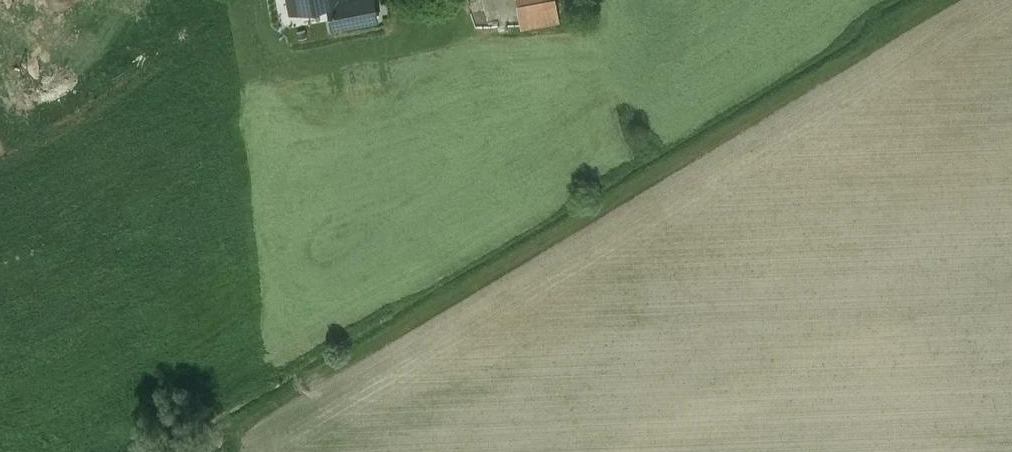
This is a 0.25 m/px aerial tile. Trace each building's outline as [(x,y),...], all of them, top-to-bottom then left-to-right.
[(339,1),(329,3),(334,27),(378,18),(374,0),(341,0),(339,0),(339,1)] [(523,28),(541,24),(570,18),(567,0),(517,0),(523,28)]
